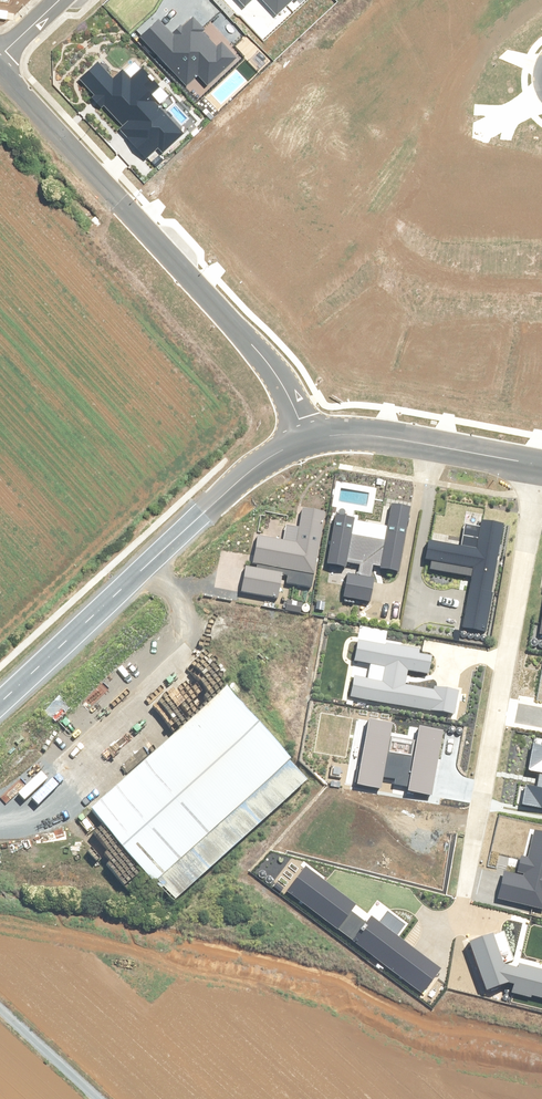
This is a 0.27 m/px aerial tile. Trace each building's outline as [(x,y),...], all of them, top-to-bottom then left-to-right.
[(277,15),(294,0),(263,0),(277,15)] [(159,21),(140,39),(186,87),(196,77),(206,88),(236,60),(221,44),(217,48),(192,22),(183,30),(180,26),(171,34),(159,21)] [(111,78),(98,64),(77,82),(120,128),(117,130),(145,160),(160,147),(163,151),(183,133),(147,94),(156,86),(142,71),(131,82),(120,70),(111,78)] [(397,575),(407,511),(387,508),(384,529),(353,525),(356,502),(336,499),(326,565),(346,568),(341,600),(369,604),(374,572),(397,575)] [(312,591),(323,516),(300,513),(295,546),(256,540),(251,571),(244,570),(241,595),(276,600),(279,586),(312,591)] [(463,630),(484,633),(499,527),(465,523),(461,550),(428,545),(424,574),(470,580),(463,630)] [(419,652),(356,643),(353,663),(371,665),(369,681),(351,678),(348,702),(453,717),(457,695),(405,687),(407,673),(428,676),(431,660),(418,658),(419,652)] [(223,692),(86,811),(167,903),(304,784),(223,692)] [(389,727),(365,723),(356,789),(380,792),(381,782),(407,786),(406,796),(432,799),(441,734),(417,731),(415,744),(387,740),(389,727)] [(521,808),(541,811),(541,753),(529,751),(526,772),(538,774),(536,791),(523,789),(521,808)] [(500,902),(541,912),(541,838),(530,836),(525,859),(520,858),(516,878),(506,876),(500,902)] [(303,870),(284,895),(333,933),(352,908),(303,870)] [(367,917),(348,941),(420,996),(439,972),(367,917)] [(506,986),(513,987),(511,996),(541,1003),(541,973),(517,968),(516,973),(502,970),(489,938),(467,946),(484,993),(506,986)]
